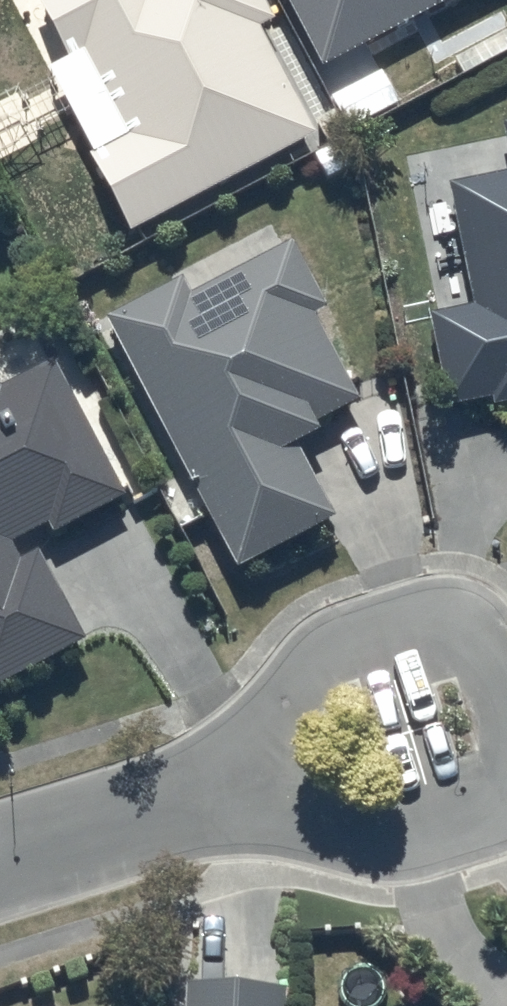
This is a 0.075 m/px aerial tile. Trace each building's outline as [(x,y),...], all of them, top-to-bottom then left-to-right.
[(128,229),(316,129),(259,23),(273,15),(264,0),(40,0),(68,53),(46,65),(93,152),(88,154),(128,229)] [(326,60),(439,0),(293,0),(326,60)] [(449,181),(475,303),(432,312),(450,403),(493,396),(494,403),(506,401),(506,171),(449,181)] [(182,275),(104,316),(238,568),(336,514),(297,440),(318,429),(313,420),(359,395),(313,310),(324,304),(290,239),(191,292),(182,275)] [(81,635),(37,548),(18,557),(7,535),(46,515),(54,530),(123,495),(120,488),(132,482),(45,309),(0,332),(0,681),(81,635)] [(283,985),(186,983),(185,1005),(283,1005),(283,985)]
